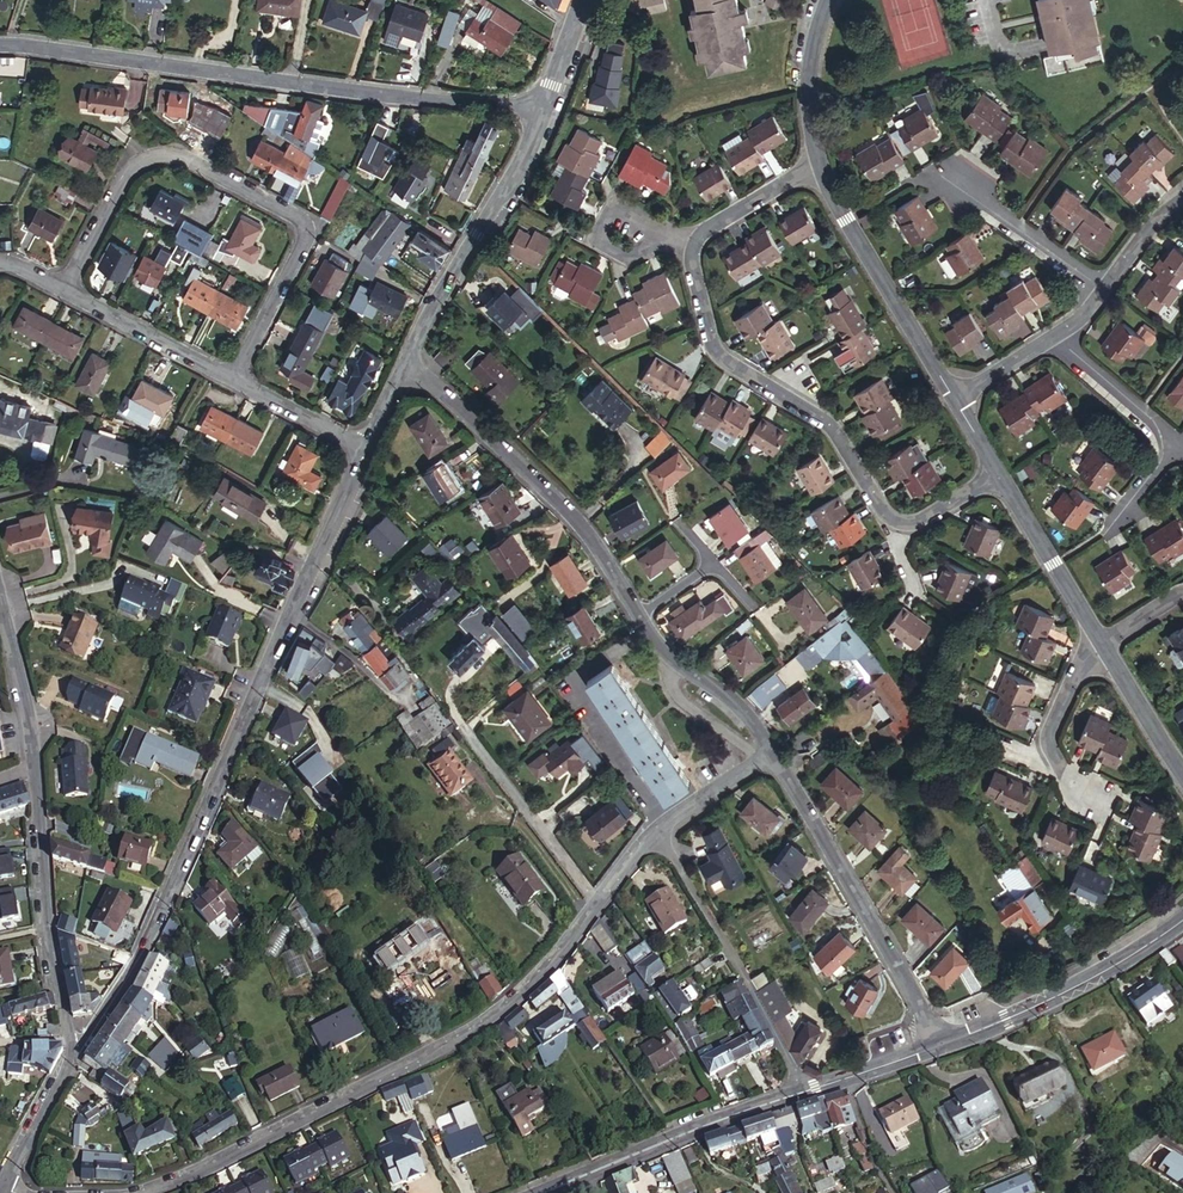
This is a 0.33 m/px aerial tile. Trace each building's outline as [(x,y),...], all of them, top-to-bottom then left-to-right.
[(135,1),(134,11),(152,13),(153,6),(163,8),(164,2),(164,0),(127,0),(135,1)] [(258,11),(298,16),(300,0),(259,0),(258,11)] [(386,4),(374,0),(370,0),(368,7),(344,0),(334,0),(327,21),(364,31),(368,15),(381,18),(386,4)] [(467,28),(501,51),(520,23),(486,0),(479,11),(467,28)] [(663,0),(625,0),(622,6),(638,13),(642,5),(644,5),(647,5),(648,13),(665,10),(663,2),(663,0)] [(698,10),(690,12),(693,26),(698,50),(702,49),(704,60),(707,74),(744,65),(741,52),(739,41),(744,40),(740,22),(737,12),(735,0),(696,0),(698,10)] [(1042,11),(1047,9),(1049,16),(1044,17),(1052,52),(1043,54),(1048,73),(1104,59),(1090,0),(1040,0),(1042,11)] [(467,28),(479,11),(472,6),(460,24),(467,28)] [(431,16),(401,7),(391,39),(407,44),(409,35),(424,39),(431,16)] [(745,10),(737,12),(740,22),(747,20),(745,10)] [(449,11),(439,47),(449,50),(460,14),(449,11)] [(747,40),(744,40),(739,41),(741,52),(749,50),(747,40)] [(624,50),(611,47),(606,71),(601,70),(597,87),(595,87),(591,104),(618,110),(622,93),(618,92),(622,75),(620,75),(623,60),(622,60),(624,50)] [(702,49),(698,50),(694,51),(696,61),(704,60),(702,49)] [(129,88),(119,86),(119,90),(110,88),(111,85),(110,88),(94,86),(93,88),(90,105),(90,108),(125,113),(129,88)] [(82,104),(90,105),(93,88),(84,87),(82,104)] [(169,105),(171,89),(163,87),(160,103),(169,105)] [(191,92),(171,89),(169,105),(168,110),(187,113),(191,92)] [(997,135),(1011,115),(998,106),(1001,102),(982,89),(968,110),(985,122),(983,125),(997,135)] [(223,123),(232,106),(216,97),(208,114),(223,123)] [(310,98),(303,111),(295,131),(309,137),(304,149),(314,156),(315,156),(321,142),(310,137),(324,103),(310,98)] [(252,103),(248,111),(268,125),(275,107),(252,103)] [(912,144),(919,140),(917,136),(936,125),(924,104),(904,115),(906,119),(899,123),(912,144)] [(275,107),(268,125),(284,135),(287,128),(295,131),(303,111),(275,107)] [(985,122),(968,110),(966,113),(983,125),(985,122)] [(435,123),(447,124),(448,115),(437,114),(435,123)] [(448,115),(447,124),(467,127),(468,118),(448,115)] [(770,117),(744,132),(747,137),(758,153),(783,138),(770,117)] [(392,124),(380,118),(358,162),(383,175),(399,150),(390,144),(388,147),(382,144),(379,142),(380,139),(384,141),(392,124)] [(468,139),(464,146),(473,150),(469,158),(482,165),(500,126),(487,121),(477,143),(468,139)] [(110,145),(113,140),(86,125),(83,130),(84,131),(80,138),(90,144),(94,136),(110,145)] [(268,125),(263,132),(286,148),(290,140),(284,135),(268,125)] [(917,136),(919,140),(938,129),(936,125),(917,136)] [(287,128),(284,135),(290,140),(304,149),(309,137),(295,131),(287,128)] [(1143,133),(1129,146),(1132,150),(1133,150),(1148,166),(1154,160),(1162,153),(1164,156),(1174,147),(1156,128),(1147,136),(1143,133)] [(1016,155),(1033,167),(1047,146),(1029,133),(1026,137),(1014,129),(1000,148),(1013,158),(1016,155)] [(555,165),(584,180),(593,162),(588,159),(590,155),(596,143),(571,132),(563,148),(560,147),(551,164),(555,165)] [(90,144),(80,138),(70,133),(61,151),(88,166),(99,149),(90,144)] [(736,174),(761,158),(758,153),(747,137),(740,142),(736,134),(719,145),(723,152),(722,153),(736,174)] [(904,156),(892,135),(879,142),(876,137),(857,149),(870,170),(888,160),(890,164),(904,156)] [(251,156),(275,169),(285,150),(261,138),(251,156)] [(304,149),(290,140),(286,148),(285,150),(310,163),(314,156),(304,149)] [(638,180),(641,182),(665,193),(669,184),(669,172),(664,169),(665,165),(650,157),(652,154),(633,145),(617,176),(635,185),(638,180)] [(459,158),(481,167),(482,165),(469,158),(473,150),(464,146),(459,158)] [(275,169),(276,169),(293,178),(284,194),(293,198),(301,182),(300,182),(304,174),(310,163),(285,150),(275,169)] [(1146,176),(1152,170),(1148,166),(1133,150),(1119,163),(1122,167),(1114,175),(1132,194),(1141,185),(1138,183),(1146,176)] [(1157,163),(1164,156),(1162,153),(1154,160),(1157,163)] [(1030,170),(1033,167),(1016,155),(1013,158),(1030,170)] [(321,168),(326,164),(315,156),(314,156),(310,163),(304,174),(307,175),(310,170),(316,170),(321,168)] [(424,174),(430,165),(417,156),(403,178),(402,177),(395,188),(412,199),(419,189),(420,189),(428,177),(424,174)] [(474,181),(481,167),(459,158),(453,171),(474,181)] [(888,160),(870,170),(872,174),(890,164),(888,160)] [(729,185),(715,164),(692,179),(705,201),(729,185)] [(579,190),(584,180),(555,165),(550,176),(556,180),(547,198),(575,213),(583,196),(578,193),(574,192),(576,188),(579,190)] [(474,181),(453,171),(445,189),(466,198),(474,181)] [(350,180),(341,174),(335,186),(344,191),(350,180)] [(1138,183),(1141,185),(1149,179),(1146,176),(1138,183)] [(81,189),(63,179),(58,189),(76,198),(81,189)] [(1073,226),(1089,203),(1078,195),(1080,192),(1065,181),(1050,203),(1056,208),(1064,213),(1061,218),(1073,226)] [(344,191),(335,186),(321,214),(330,219),(344,191)] [(185,209),(189,201),(175,194),(174,195),(162,188),(152,207),(174,219),(181,207),(185,209)] [(932,207),(935,204),(927,191),(906,204),(914,217),(909,219),(921,238),(943,225),(932,207)] [(227,202),(231,195),(225,193),(222,200),(227,202)] [(54,237),(66,213),(43,201),(31,225),(54,237)] [(389,206),(384,203),(380,206),(367,229),(366,230),(373,234),(389,206)] [(1104,214),(1089,203),(1073,226),(1079,230),(1087,236),(1085,239),(1095,246),(1110,225),(1101,218),(1104,214)] [(946,223),(935,204),(932,207),(943,225),(946,223)] [(380,262),(381,263),(410,220),(389,206),(373,234),(369,239),(363,250),(366,252),(380,262)] [(805,208),(780,222),(793,244),(819,230),(805,208)] [(867,208),(858,213),(863,222),(873,217),(867,208)] [(1064,213),(1056,208),(1054,212),(1061,218),(1064,213)] [(197,249),(202,251),(204,247),(210,237),(214,229),(186,214),(174,236),(182,240),(194,247),(195,247),(197,249)] [(210,237),(204,247),(226,258),(230,251),(232,246),(238,249),(247,254),(254,241),(261,227),(244,218),(233,238),(227,236),(223,244),(210,237)] [(438,265),(450,247),(416,224),(413,229),(416,232),(412,238),(421,245),(418,251),(438,265)] [(969,227),(948,240),(952,247),(948,250),(959,269),(981,256),(970,238),(974,235),(969,227)] [(765,228),(754,234),(755,237),(767,231),(765,228)] [(369,239),(373,234),(366,230),(363,236),(369,239)] [(1077,234),(1085,239),(1087,236),(1079,230),(1077,234)] [(527,239),(529,236),(520,231),(509,251),(538,268),(553,242),(537,232),(533,238),(532,242),(527,239)] [(754,234),(747,238),(749,242),(762,265),(763,266),(782,256),(767,231),(755,237),(754,234)] [(984,254),(974,235),(970,238),(981,256),(984,254)] [(351,249),(355,242),(345,237),(341,244),(335,241),(322,266),(343,277),(356,253),(351,249)] [(126,275),(138,252),(114,238),(102,262),(126,275)] [(184,264),(194,247),(182,240),(176,253),(174,258),(184,264)] [(1152,261),(1158,265),(1173,277),(1179,268),(1182,271),(1182,270),(1182,247),(1173,240),(1168,247),(1162,254),(1159,252),(1152,261)] [(261,245),(254,241),(247,254),(254,257),(257,257),(262,247),(261,245)] [(155,242),(149,253),(139,271),(160,283),(170,265),(174,258),(176,253),(155,242)] [(360,245),(355,242),(351,249),(356,253),(360,245)] [(762,265),(749,242),(724,257),(737,281),(762,265)] [(1165,244),(1159,252),(1162,254),(1168,247),(1165,244)] [(197,249),(195,247),(192,253),(199,257),(202,251),(197,249)] [(366,252),(360,263),(375,270),(380,262),(366,252)] [(604,276),(587,267),(585,271),(581,269),(568,262),(566,266),(556,284),(555,285),(571,295),(570,298),(587,307),(594,294),(604,276)] [(551,281),(556,284),(566,266),(561,263),(551,281)] [(213,310),(224,288),(201,275),(204,269),(197,265),(189,280),(194,283),(187,297),(213,310)] [(1166,296),(1178,281),(1173,277),(1158,265),(1152,273),(1146,280),(1142,277),(1134,287),(1155,303),(1162,294),(1166,296)] [(1148,270),(1142,277),(1146,280),(1152,273),(1148,270)] [(240,274),(234,271),(231,277),(227,285),(229,286),(233,279),(237,281),(240,274)] [(1024,275),(1007,285),(1010,290),(1021,309),(1029,304),(1036,300),(1038,303),(1050,296),(1036,273),(1026,279),(1024,275)] [(643,292),(632,297),(634,302),(644,321),(659,314),(660,317),(679,308),(663,276),(645,285),(647,290),(643,292)] [(399,315),(409,296),(378,281),(375,289),(363,284),(358,295),(359,295),(353,306),(374,316),(379,305),(399,315)] [(534,321),(546,310),(537,300),(523,287),(513,297),(524,309),(514,318),(522,327),(532,319),(534,321)] [(249,301),(224,288),(213,310),(237,323),(249,301)] [(851,301),(845,290),(841,292),(847,303),(851,301)] [(1016,319),(1024,314),(1021,309),(1010,290),(992,301),(995,305),(985,311),(999,333),(1011,327),(1008,323),(1016,319)] [(514,318),(524,309),(513,297),(507,291),(489,308),(506,326),(514,318)] [(847,303),(841,292),(828,299),(835,310),(847,303)] [(594,294),(587,307),(594,312),(601,299),(594,294)] [(862,328),(868,325),(853,300),(851,301),(847,303),(835,310),(831,313),(846,338),(862,328)] [(617,346),(648,330),(644,321),(634,302),(617,311),(620,316),(621,319),(618,321),(616,317),(606,322),(608,327),(615,341),(617,346)] [(46,337),(55,319),(26,304),(16,322),(46,337)] [(742,332),(747,339),(758,332),(773,323),(762,305),(739,319),(745,330),(742,332)] [(984,329),(970,306),(953,315),(956,319),(945,325),(959,349),(971,342),(969,338),(977,333),(984,329)] [(1111,337),(1124,319),(1121,317),(1108,334),(1111,337)] [(296,340),(314,350),(326,328),(316,322),(308,318),(300,331),(296,340)] [(318,318),(316,322),(326,328),(329,324),(318,318)] [(85,335),(55,319),(46,337),(76,353),(85,335)] [(735,321),(742,332),(745,330),(739,319),(735,321)] [(1018,322),(1016,319),(1008,323),(1011,327),(1018,322)] [(1143,321),(1137,329),(1124,319),(1111,337),(1108,334),(1103,342),(1122,356),(1127,349),(1132,353),(1144,336),(1149,340),(1152,340),(1156,334),(1156,331),(1155,331),(1143,321)] [(1157,328),(1145,319),(1143,321),(1155,331),(1157,328)] [(795,346),(779,320),(773,323),(758,332),(774,359),(795,346)] [(615,341),(608,327),(597,332),(604,346),(615,341)] [(846,338),(841,341),(846,350),(850,355),(857,367),(878,354),(862,328),(846,338)] [(969,338),(971,342),(979,338),(977,333),(969,338)] [(291,350),(296,340),(292,339),(287,348),(291,350)] [(305,366),(314,350),(296,340),(291,350),(283,364),(294,370),(301,374),(305,366)] [(494,387),(513,368),(494,349),(489,353),(483,348),(470,361),(476,366),(474,368),(494,387)] [(356,411),(385,358),(368,349),(350,381),(342,377),(331,398),(332,398),(356,411)] [(842,360),(850,355),(846,350),(837,355),(845,369),(847,368),(842,360)] [(96,391),(112,360),(95,351),(78,382),(96,391)] [(451,353),(439,365),(451,377),(467,362),(458,353),(454,357),(451,353)] [(847,372),(857,367),(850,355),(842,360),(847,368),(845,369),(847,372)] [(675,398),(687,380),(687,379),(657,360),(645,382),(675,400),(675,398)] [(325,374),(332,377),(338,365),(332,362),(325,374)] [(301,374),(294,370),(292,375),(310,385),(316,373),(305,366),(301,374)] [(1032,385),(1051,373),(1049,370),(1030,382),(1032,385)] [(1166,392),(1182,405),(1182,404),(1182,370),(1166,392)] [(1030,382),(1025,385),(1039,405),(1048,399),(1051,403),(1064,395),(1051,373),(1032,385),(1030,382)] [(612,427),(631,408),(601,377),(580,399),(590,410),(592,408),(612,427)] [(892,400),(895,398),(883,379),(860,393),(867,405),(865,407),(868,414),(869,414),(892,400)] [(693,384),(687,380),(675,398),(682,402),(693,384)] [(154,382),(144,401),(153,405),(149,412),(165,421),(173,405),(176,406),(178,401),(176,399),(178,395),(154,382)] [(1039,405),(1025,385),(1023,386),(1025,390),(1036,407),(1039,405)] [(1038,410),(1036,407),(1025,390),(1018,395),(1020,397),(1001,409),(1014,430),(1028,422),(1025,418),(1038,410)] [(867,405),(860,393),(857,395),(865,407),(867,405)] [(697,421),(716,432),(719,429),(732,406),(712,394),(697,421)] [(1020,397),(1018,395),(999,406),(1001,409),(1020,397)] [(79,412),(82,406),(63,396),(60,402),(79,412)] [(39,419),(32,417),(34,407),(0,398),(0,426),(34,435),(39,419)] [(356,411),(332,398),(330,402),(354,415),(356,411)] [(903,420),(892,400),(869,414),(868,414),(875,426),(872,428),(877,436),(881,433),(894,426),(896,431),(903,426),(900,422),(903,420)] [(153,405),(144,401),(140,408),(149,412),(153,405)] [(741,406),(734,402),(732,406),(719,429),(738,439),(752,416),(740,409),(741,406)] [(229,438),(240,417),(216,405),(206,426),(229,438)] [(753,414),(741,406),(740,409),(752,416),(753,414)] [(429,452),(448,441),(430,410),(410,422),(429,452)] [(129,411),(124,421),(139,425),(142,417),(129,411)] [(868,414),(865,416),(872,428),(875,426),(868,414)] [(266,431),(240,417),(229,438),(255,451),(266,431)] [(48,421),(39,419),(34,435),(44,437),(48,421)] [(789,435),(763,420),(752,440),(776,455),(789,435)] [(57,424),(48,421),(44,437),(53,440),(57,424)] [(189,426),(180,421),(170,439),(181,443),(189,426)] [(90,424),(80,450),(97,456),(101,447),(109,450),(108,452),(136,462),(143,443),(90,424)] [(884,438),(896,431),(894,426),(881,433),(884,438)] [(673,438),(670,434),(664,429),(656,436),(665,445),(673,438)] [(656,455),(665,445),(656,436),(647,446),(656,455)] [(310,467),(319,451),(299,441),(291,457),(287,455),(282,463),(286,465),(284,469),(304,480),(310,467)] [(1100,478),(1114,459),(1093,444),(1084,456),(1087,458),(1078,471),(1099,486),(1103,480),(1100,478)] [(894,467),(901,478),(906,476),(925,465),(913,445),(887,461),(892,468),(894,467)] [(97,456),(80,450),(78,454),(95,460),(97,456)] [(663,485),(691,468),(680,451),(652,467),(663,485)] [(815,494),(837,481),(821,456),(800,469),(815,494)] [(462,483),(446,457),(427,469),(443,495),(462,483)] [(1117,462),(1114,459),(1100,478),(1103,480),(1117,462)] [(943,480),(932,460),(925,465),(906,476),(910,484),(913,482),(920,494),(943,480)] [(310,467),(304,480),(315,486),(322,474),(310,467)] [(892,468),(898,480),(901,478),(894,467),(892,468)] [(268,499),(230,475),(219,492),(259,515),(268,499)] [(497,522),(519,508),(501,480),(479,494),(497,522)] [(917,496),(920,494),(913,482),(910,484),(917,496)] [(1094,498),(1073,482),(1064,494),(1061,492),(1052,505),(1076,523),(1094,498)] [(816,512),(827,531),(833,527),(850,517),(843,506),(846,503),(841,496),(816,512)] [(621,535),(649,521),(638,498),(610,513),(621,535)] [(735,537),(747,530),(748,529),(731,503),(712,514),(729,541),(735,537)] [(853,514),(846,503),(843,506),(850,517),(853,514)] [(101,530),(100,538),(113,540),(118,510),(82,504),(78,529),(87,530),(88,528),(97,529),(101,530)] [(56,541),(49,510),(29,515),(29,519),(12,523),(18,549),(45,542),(45,543),(56,541)] [(869,532),(857,512),(853,514),(850,517),(833,527),(846,546),(869,532)] [(985,550),(996,523),(973,513),(961,541),(985,550)] [(1158,528),(1178,516),(1176,514),(1157,526),(1158,528)] [(397,556),(415,540),(393,516),(375,532),(397,556)] [(1178,516),(1158,528),(1157,526),(1144,534),(1158,556),(1171,548),(1173,551),(1182,545),(1182,525),(1178,516)] [(205,541),(168,517),(148,549),(167,562),(175,549),(193,560),(205,541)] [(771,536),(765,529),(752,537),(740,545),(735,548),(753,576),(758,573),(761,577),(776,566),(760,543),(766,539),(771,536)] [(739,542),(750,535),(747,530),(735,537),(739,542)] [(527,559),(510,532),(489,546),(506,572),(527,559)] [(427,534),(421,540),(427,546),(434,540),(433,540),(427,534)] [(740,545),(752,537),(750,535),(739,542),(740,545)] [(676,553),(665,537),(638,556),(650,572),(676,553)] [(782,563),(766,539),(760,543),(776,566),(782,563)] [(1120,547),(1111,552),(1113,555),(1094,566),(1108,589),(1121,581),(1119,578),(1134,569),(1120,547)] [(241,556),(229,549),(214,561),(227,572),(221,579),(235,584),(239,575),(228,571),(241,556)] [(889,575),(872,550),(852,563),(868,588),(889,575)] [(585,580),(568,552),(551,563),(550,563),(569,590),(585,580)] [(1113,555),(1111,552),(1093,563),(1094,566),(1113,555)] [(292,583),(297,570),(291,568),(293,565),(284,561),(285,558),(273,553),(271,558),(264,555),(259,566),(279,576),(278,578),(286,582),(288,580),(292,583)] [(957,595),(968,568),(944,558),(934,586),(957,595)] [(430,588),(400,615),(411,627),(460,583),(445,567),(426,583),(430,588)] [(162,584),(155,581),(153,584),(148,581),(133,575),(131,580),(120,605),(138,614),(143,604),(151,607),(149,611),(160,616),(170,592),(161,587),(162,584)] [(805,628),(823,616),(804,589),(786,601),(805,628)] [(733,607),(723,592),(704,604),(699,597),(685,606),(681,601),(672,607),(674,612),(669,616),(679,634),(723,608),(726,612),(733,607)] [(537,624),(517,602),(506,612),(526,634),(537,624)] [(600,627),(584,602),(567,613),(583,638),(600,627)] [(1023,602),(1015,623),(1030,629),(1044,635),(1047,627),(1043,626),(1048,613),(1023,602)] [(489,618),(494,614),(484,603),(477,610),(484,618),(487,615),(489,618)] [(243,616),(221,606),(208,635),(231,644),(243,616)] [(1059,617),(1064,613),(1060,606),(1055,610),(1059,617)] [(379,638),(383,635),(362,607),(355,613),(346,620),(367,647),(379,638)] [(858,656),(876,675),(884,669),(877,659),(867,645),(862,638),(848,623),(853,618),(844,608),(835,617),(840,622),(826,634),(814,643),(825,656),(832,649),(838,655),(858,656)] [(920,648),(933,626),(903,608),(890,630),(920,648)] [(100,619),(76,609),(63,641),(86,651),(100,619)] [(346,620),(355,613),(354,613),(352,610),(343,616),(346,620)] [(531,647),(499,610),(494,614),(489,618),(487,615),(484,618),(498,635),(496,637),(502,644),(504,642),(519,658),(526,652),(531,647)] [(1052,614),(1048,613),(1043,626),(1047,627),(1052,614)] [(840,622),(835,617),(821,629),(826,634),(840,622)] [(1170,634),(1182,654),(1182,626),(1170,634)] [(458,667),(489,640),(479,628),(447,654),(458,667)] [(741,665),(761,653),(746,628),(725,641),(741,665)] [(1047,662),(1056,640),(1044,635),(1030,629),(1021,651),(1047,662)] [(291,669),(301,674),(307,663),(311,665),(315,657),(311,655),(316,644),(306,638),(291,669)] [(385,669),(402,656),(398,652),(389,639),(382,643),(379,638),(367,647),(368,649),(384,670),(385,669)] [(808,669),(825,656),(814,643),(798,655),(808,669)] [(343,669),(355,660),(342,649),(333,662),(343,669)] [(519,658),(527,668),(534,661),(526,652),(519,658)] [(412,669),(402,656),(385,669),(384,670),(394,683),(402,677),(408,672),(412,669)] [(589,676),(633,745),(655,725),(614,661),(589,676)] [(336,674),(343,669),(333,662),(329,669),(336,674)] [(209,694),(217,676),(189,664),(177,690),(181,691),(174,706),(199,717),(205,702),(202,700),(205,693),(209,694)] [(784,665),(748,692),(758,705),(759,704),(761,707),(795,681),(784,665)] [(891,679),(884,669),(876,675),(867,682),(876,694),(890,713),(893,717),(903,710),(906,708),(887,682),(891,679)] [(1008,671),(998,691),(1001,692),(1024,702),(1030,689),(1033,691),(1036,683),(1008,671)] [(411,675),(408,672),(402,677),(404,680),(411,675)] [(87,704),(85,709),(106,718),(116,692),(94,682),(94,681),(76,674),(68,692),(71,698),(82,703),(83,700),(85,701),(87,704)] [(300,691),(307,698),(318,684),(311,679),(300,691)] [(867,682),(847,697),(857,709),(876,694),(867,682)] [(452,723),(424,684),(416,690),(423,700),(420,702),(426,710),(415,718),(408,709),(398,716),(420,746),(452,723)] [(790,720),(816,701),(804,685),(778,704),(790,720)] [(440,687),(432,693),(439,703),(447,696),(440,687)] [(1027,704),(1033,691),(1030,689),(1024,702),(1027,704)] [(532,736),(553,720),(529,690),(506,707),(513,717),(515,715),(532,736)] [(1027,713),(1031,705),(1027,704),(1024,702),(1001,692),(993,713),(1019,724),(1025,712),(1027,713)] [(297,745),(309,718),(286,709),(275,734),(297,745)] [(913,724),(903,710),(893,717),(890,713),(885,717),(898,735),(913,724)] [(1180,710),(1174,714),(1182,727),(1182,714),(1180,710)] [(1108,728),(1112,719),(1091,711),(1079,738),(1088,742),(1089,739),(1100,744),(1108,728)] [(1022,726),(1027,713),(1025,712),(1019,724),(1022,726)] [(874,725),(888,743),(898,735),(885,717),(874,725)] [(164,760),(174,738),(158,731),(156,736),(147,732),(149,727),(137,722),(124,752),(153,764),(156,757),(164,760)] [(655,725),(633,745),(665,796),(690,779),(655,725)] [(1099,747),(1096,753),(1117,762),(1127,737),(1108,728),(1100,744),(1099,747)] [(574,760),(577,765),(587,758),(571,736),(549,752),(545,747),(531,758),(537,767),(538,768),(541,769),(548,764),(552,761),(559,771),(571,763),(574,760)] [(92,755),(93,739),(80,738),(76,741),(75,753),(70,753),(68,788),(90,789),(91,768),(93,768),(94,755),(92,755)] [(201,750),(174,738),(164,760),(191,772),(201,750)] [(1089,739),(1088,742),(1099,747),(1100,744),(1089,739)] [(291,762),(322,803),(343,788),(313,746),(291,762)] [(454,791),(474,776),(452,746),(432,761),(454,791)] [(809,758),(815,768),(818,766),(830,757),(824,748),(809,758)] [(849,806),(863,791),(839,767),(825,782),(849,806)] [(1022,811),(1030,788),(1003,778),(1002,779),(991,775),(983,795),(995,799),(994,801),(1022,811)] [(0,789),(0,810),(6,808),(19,803),(28,800),(25,785),(23,786),(22,781),(0,789)] [(282,818),(293,795),(265,782),(261,791),(258,796),(254,806),(258,807),(282,818)] [(623,789),(614,797),(628,815),(628,814),(635,809),(630,804),(633,801),(623,789)] [(254,806),(258,796),(256,795),(250,806),(251,808),(256,811),(258,807),(254,806)] [(1139,803),(1133,818),(1138,820),(1158,829),(1167,808),(1139,795),(1136,802),(1139,803)] [(775,829),(777,826),(785,815),(774,808),(772,810),(753,796),(741,812),(767,831),(771,826),(775,829)] [(628,815),(614,797),(591,816),(606,834),(628,815)] [(1136,802),(1129,816),(1133,818),(1139,803),(1136,802)] [(19,803),(6,808),(9,819),(23,814),(19,803)] [(871,846),(886,827),(865,810),(850,828),(871,846)] [(243,826),(233,815),(222,829),(230,837),(243,826)] [(1069,849),(1077,828),(1050,818),(1041,839),(1069,849)] [(1149,857),(1160,830),(1158,829),(1138,820),(1126,847),(1149,857)] [(253,857),(263,849),(243,826),(230,837),(218,848),(232,864),(247,850),(253,857)] [(740,874),(718,828),(702,836),(710,851),(706,853),(709,860),(699,865),(707,881),(717,877),(721,883),(740,874)] [(151,844),(127,835),(119,857),(144,865),(151,844)] [(796,846),(788,839),(785,841),(794,848),(796,846)] [(108,856),(56,840),(58,856),(103,871),(108,856)] [(785,841),(768,862),(786,876),(802,856),(794,848),(785,841)] [(899,845),(891,854),(902,863),(910,854),(899,845)] [(11,875),(8,849),(0,850),(0,876),(11,875)] [(902,863),(891,854),(878,869),(889,878),(894,882),(903,889),(905,887),(914,876),(916,874),(902,863)] [(523,903),(544,888),(518,855),(497,870),(523,903)] [(103,871),(112,874),(117,859),(108,856),(103,871)] [(1018,891),(1039,875),(1025,856),(1000,875),(1013,891),(1016,889),(1018,891)] [(426,868),(432,881),(443,876),(436,862),(426,868)] [(1112,875),(1080,862),(1070,885),(1102,898),(1112,875)] [(920,881),(914,876),(905,887),(911,892),(920,881)] [(214,892),(221,886),(217,880),(209,887),(214,892)] [(1035,927),(1054,914),(1053,913),(1033,884),(1015,897),(1035,927)] [(685,916),(666,885),(645,898),(665,929),(685,916)] [(813,885),(810,888),(796,906),(813,918),(821,908),(829,898),(813,885)] [(226,912),(236,903),(221,886),(214,892),(198,906),(212,923),(226,912)] [(17,916),(12,888),(0,890),(0,918),(17,916)] [(121,931),(134,901),(112,890),(97,919),(121,931)] [(931,938),(944,922),(917,900),(903,916),(931,938)] [(245,914),(236,903),(226,912),(236,922),(245,914)] [(326,948),(332,944),(326,934),(322,925),(310,905),(296,913),(300,921),(301,919),(308,916),(326,948)] [(804,930),(813,918),(796,906),(790,915),(804,930)] [(320,920),(323,924),(331,920),(328,915),(320,920)] [(308,916),(301,919),(307,930),(305,930),(318,952),(326,948),(308,916)] [(440,929),(442,928),(433,916),(429,919),(427,917),(415,926),(419,930),(421,929),(430,943),(443,934),(440,929)] [(606,923),(601,916),(592,929),(606,952),(619,943),(617,941),(606,923)] [(323,924),(322,925),(326,934),(336,929),(335,926),(338,925),(334,918),(331,920),(323,924)] [(612,920),(606,923),(617,941),(622,937),(618,930),(619,930),(612,920)] [(76,927),(59,922),(59,929),(74,934),(76,927)] [(279,923),(264,948),(277,956),(292,931),(279,923)] [(326,934),(332,944),(344,937),(338,925),(335,926),(336,929),(326,934)] [(100,942),(74,934),(59,929),(72,997),(74,997),(82,997),(77,973),(77,963),(79,943),(90,946),(91,956),(96,954),(100,942)] [(421,929),(419,930),(404,941),(402,939),(397,942),(399,945),(381,958),(380,958),(383,962),(381,963),(386,970),(388,969),(390,972),(430,943),(421,929)] [(841,929),(835,934),(816,951),(832,968),(856,944),(841,929)] [(174,945),(159,939),(153,954),(151,955),(144,970),(163,979),(167,969),(171,962),(167,960),(174,945)] [(799,947),(795,939),(790,942),(794,950),(799,947)] [(108,945),(100,942),(96,954),(104,957),(105,952),(108,945)] [(947,982),(967,957),(952,944),(931,969),(947,982)] [(113,955),(116,947),(108,945),(105,952),(113,955)] [(291,980),(308,973),(297,948),(280,955),(291,980)] [(1159,953),(1160,955),(1169,966),(1176,960),(1166,948),(1159,953)] [(0,953),(0,986),(11,984),(6,952),(0,953)] [(385,976),(390,972),(388,969),(386,970),(381,963),(383,962),(380,958),(381,958),(378,952),(371,957),(375,962),(372,965),(378,972),(380,970),(385,976)] [(663,968),(653,954),(634,966),(644,981),(651,976),(663,968)] [(714,962),(709,955),(693,966),(698,973),(714,962)] [(567,960),(561,969),(567,977),(574,971),(567,960)] [(492,999),(504,989),(489,966),(476,974),(492,999)] [(630,987),(616,966),(588,984),(603,1005),(630,987)] [(162,980),(166,982),(171,971),(167,969),(163,979),(162,980)] [(559,971),(532,997),(538,1007),(560,992),(562,996),(574,989),(567,977),(561,969),(559,971)] [(166,982),(162,980),(163,979),(144,970),(139,981),(135,989),(153,998),(166,1003),(168,998),(171,1000),(174,995),(169,988),(170,984),(166,982)] [(775,975),(757,984),(775,1016),(785,1010),(792,1007),(775,975)] [(655,981),(651,976),(644,981),(648,986),(655,981)] [(864,1011),(870,1000),(879,987),(861,976),(856,983),(853,982),(848,990),(851,992),(846,999),(864,1011)] [(727,1004),(750,992),(743,978),(742,979),(720,990),(727,1004)] [(671,980),(652,993),(655,998),(669,1019),(675,1015),(676,1016),(689,1007),(671,980)] [(1157,1002),(1165,997),(1154,981),(1130,998),(1142,1014),(1157,1002)] [(153,998),(135,989),(132,993),(151,1003),(153,998)] [(50,992),(24,1000),(29,1014),(47,1008),(46,1006),(52,1004),(50,992)] [(741,1013),(757,1004),(750,992),(727,1004),(734,1017),(741,1013)] [(151,1003),(132,993),(128,998),(125,1003),(144,1015),(151,1003)] [(94,1013),(103,997),(100,995),(82,997),(74,997),(77,1013),(94,1013)] [(1172,1008),(1165,997),(1157,1002),(1164,1013),(1172,1008)] [(24,1000),(1,1007),(4,1019),(9,1018),(10,1020),(29,1014),(24,1000)] [(1149,1025),(1164,1013),(1157,1002),(1142,1014),(1149,1025)] [(143,1017),(144,1015),(125,1003),(121,1009),(114,1018),(103,1034),(122,1049),(126,1043),(134,1031),(139,1034),(144,1026),(143,1026),(147,1019),(143,1017)] [(775,1039),(757,1004),(741,1013),(752,1033),(746,1036),(754,1050),(775,1039)] [(522,1005),(506,1018),(515,1032),(518,1030),(516,1026),(528,1015),(522,1005)] [(573,1015),(570,1011),(536,1031),(545,1046),(579,1024),(595,1048),(606,1041),(584,1008),(573,1015)] [(688,1016),(693,1025),(702,1019),(700,1016),(698,1017),(696,1013),(699,1011),(698,1008),(688,1016)] [(363,1032),(353,1010),(315,1028),(325,1050),(363,1032)] [(775,1016),(800,1062),(823,1030),(812,1021),(800,1036),(785,1010),(775,1016)] [(678,1022),(673,1025),(679,1034),(693,1025),(688,1016),(678,1022)] [(506,1018),(496,1027),(506,1042),(517,1035),(515,1032),(506,1018)] [(35,1035),(58,1034),(56,1024),(45,1025),(46,1029),(35,1030),(35,1035)] [(693,1025),(679,1034),(686,1043),(699,1035),(698,1032),(693,1025)] [(14,1028),(8,1030),(10,1037),(16,1037),(14,1028)] [(671,1028),(665,1031),(680,1053),(686,1048),(679,1037),(678,1038),(671,1028)] [(680,1053),(665,1031),(643,1046),(659,1070),(681,1056),(680,1053)] [(1129,1053),(1117,1031),(1086,1047),(1098,1069),(1129,1053)] [(866,1033),(856,1039),(862,1048),(871,1042),(866,1033)] [(98,1066),(94,1074),(106,1082),(114,1071),(115,1071),(118,1066),(121,1068),(130,1053),(122,1049),(103,1034),(86,1058),(98,1066)] [(726,1047),(738,1040),(734,1034),(722,1041),(726,1047)] [(686,1043),(691,1051),(704,1044),(701,1038),(699,1035),(686,1043)] [(754,1050),(746,1036),(738,1040),(726,1047),(734,1060),(754,1050)] [(148,1048),(153,1056),(169,1045),(163,1037),(148,1048)] [(190,1051),(202,1042),(200,1040),(188,1049),(190,1051)] [(195,1059),(208,1051),(202,1042),(190,1051),(195,1059)] [(136,1049),(126,1043),(122,1049),(130,1053),(132,1055),(136,1049)] [(703,1060),(718,1052),(713,1043),(706,1047),(698,1051),(703,1060)] [(60,1044),(23,1045),(24,1051),(11,1052),(12,1069),(24,1068),(25,1068),(24,1066),(34,1065),(48,1074),(62,1050),(60,1044)] [(169,1045),(153,1056),(159,1063),(174,1052),(169,1045)] [(718,1070),(734,1060),(726,1047),(718,1052),(703,1060),(711,1073),(718,1070)] [(210,1053),(208,1051),(195,1059),(197,1062),(210,1053)] [(143,1076),(154,1062),(142,1054),(131,1067),(135,1070),(143,1076)] [(240,1067),(238,1056),(234,1057),(235,1061),(231,1061),(232,1069),(240,1067)] [(1024,1099),(1062,1081),(1051,1059),(1014,1077),(1024,1099)] [(722,1077),(739,1068),(734,1060),(718,1070),(722,1077)] [(302,1085),(292,1065),(259,1082),(267,1099),(271,1097),(272,1100),(302,1085)] [(24,1068),(12,1069),(12,1078),(24,1078),(24,1068)] [(143,1076),(135,1070),(132,1075),(141,1080),(143,1076)] [(134,1083),(115,1071),(114,1071),(106,1082),(104,1084),(124,1097),(134,1083)] [(436,1090),(429,1073),(409,1082),(416,1099),(436,1090)] [(246,1091),(237,1076),(224,1082),(233,1098),(246,1091)] [(522,1093),(519,1088),(514,1079),(514,1078),(498,1088),(507,1101),(522,1093)] [(972,1123),(998,1109),(982,1079),(963,1090),(966,1096),(959,1100),(946,1107),(962,1137),(976,1129),(972,1123)] [(405,1080),(385,1089),(389,1099),(400,1094),(409,1111),(417,1108),(405,1080)] [(124,1106),(141,1088),(134,1083),(124,1097),(120,1103),(121,1104),(120,1107),(122,1109),(124,1106)] [(522,1093),(531,1087),(528,1083),(519,1088),(522,1093)] [(546,1092),(545,1092),(537,1097),(535,1092),(532,1087),(531,1087),(522,1093),(507,1101),(521,1125),(532,1118),(537,1115),(535,1112),(551,1102),(546,1092)] [(537,1097),(545,1092),(542,1087),(535,1092),(537,1097)] [(956,1093),(959,1100),(966,1096),(963,1090),(956,1093)] [(855,1121),(846,1091),(825,1098),(830,1111),(834,1128),(855,1121)] [(888,1127),(916,1114),(905,1092),(877,1104),(888,1127)] [(825,1098),(797,1107),(801,1120),(813,1117),(830,1111),(825,1098)] [(80,1112),(94,1123),(113,1111),(110,1106),(100,1111),(95,1102),(80,1112)] [(487,1145),(470,1102),(454,1108),(463,1130),(445,1137),(454,1158),(487,1145)] [(127,1110),(124,1106),(122,1109),(119,1112),(138,1153),(178,1137),(178,1134),(185,1131),(178,1116),(172,1118),(170,1120),(165,1122),(150,1133),(144,1124),(140,1126),(129,1109),(127,1110)] [(793,1125),(789,1110),(770,1117),(775,1132),(779,1141),(782,1146),(786,1154),(795,1150),(791,1140),(793,1140),(788,1127),(793,1125)] [(830,1111),(813,1117),(817,1129),(823,1132),(834,1128),(830,1111)] [(201,1122),(192,1127),(203,1145),(239,1122),(234,1113),(223,1119),(218,1112),(209,1117),(214,1124),(207,1129),(201,1122)] [(770,1117),(741,1126),(746,1141),(759,1137),(775,1132),(770,1117)] [(537,1127),(532,1118),(521,1125),(526,1133),(537,1127)] [(418,1172),(425,1169),(417,1149),(414,1143),(424,1139),(416,1119),(400,1126),(393,1140),(382,1145),(384,1149),(382,1150),(384,1155),(386,1154),(388,1159),(386,1160),(395,1181),(409,1176),(409,1177),(419,1173),(418,1172)] [(400,1126),(389,1131),(393,1140),(400,1126)] [(741,1126),(704,1139),(709,1153),(746,1141),(741,1126)] [(297,1153),(296,1151),(285,1157),(298,1181),(308,1176),(309,1178),(318,1173),(315,1168),(331,1160),(333,1165),(342,1160),(341,1159),(351,1154),(339,1129),(329,1134),(329,1136),(321,1140),(313,1144),(304,1149),(297,1153)] [(779,1141),(775,1132),(759,1137),(763,1148),(779,1141)] [(867,1147),(864,1141),(853,1145),(863,1173),(872,1169),(865,1148),(867,1147)] [(786,1154),(782,1146),(773,1150),(778,1159),(784,1156),(786,1155),(786,1154)] [(686,1166),(677,1149),(676,1150),(661,1156),(670,1174),(686,1166)] [(84,1179),(135,1180),(136,1164),(134,1164),(134,1157),(123,1157),(123,1153),(84,1153),(84,1179)] [(754,1167),(757,1177),(775,1169),(779,1178),(792,1172),(784,1156),(778,1159),(769,1163),(754,1167)] [(840,1156),(826,1162),(830,1172),(844,1166),(840,1156)] [(691,1175),(686,1166),(670,1174),(675,1183),(691,1175)] [(740,1166),(730,1171),(735,1172),(740,1174),(745,1175),(747,1170),(740,1166)] [(222,1190),(215,1192),(275,1192),(276,1192),(264,1168),(254,1173),(254,1175),(246,1179),(230,1187),(223,1191),(222,1190)] [(605,1180),(610,1192),(626,1192),(623,1186),(637,1180),(633,1168),(605,1180)] [(913,1181),(920,1192),(941,1192),(951,1186),(943,1172),(933,1177),(930,1171),(913,1181)] [(792,1172),(779,1178),(775,1179),(781,1192),(802,1192),(792,1172)] [(985,1192),(1030,1192),(1033,1192),(1025,1174),(985,1192)] [(691,1175),(675,1183),(680,1192),(696,1185),(691,1175)] [(834,1176),(818,1184),(822,1192),(838,1186),(834,1176)]
